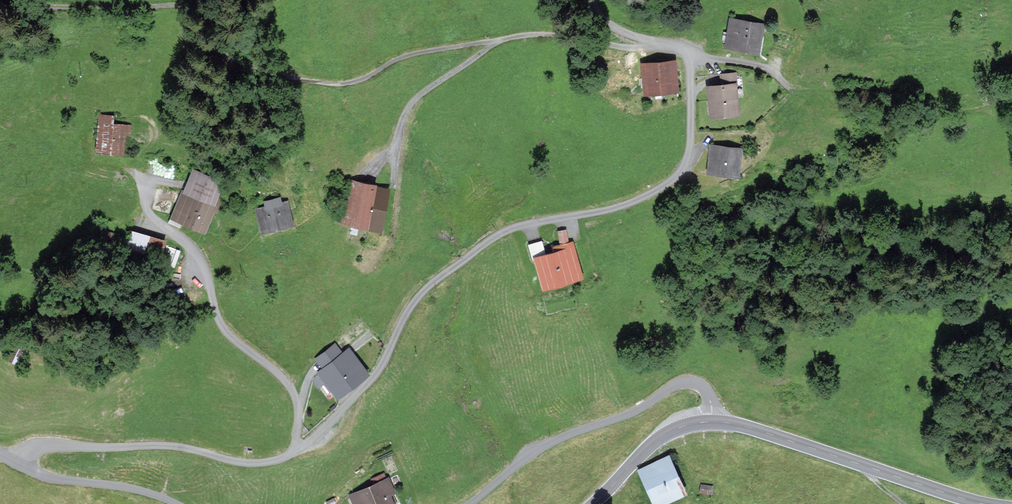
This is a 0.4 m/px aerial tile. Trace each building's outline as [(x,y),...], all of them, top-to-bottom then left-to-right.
[(731,19),(727,46),(758,51),(763,24),(731,19)] [(674,61),(643,64),(645,90),(677,88),(674,61)] [(708,85),(712,114),(739,112),(735,73),(721,74),(722,83),(708,85)] [(131,137),(132,127),(115,126),(115,117),(99,116),(97,155),(127,157),(128,137),(131,137)] [(711,144),(708,171),(737,174),(740,148),(711,144)] [(206,235),(227,181),(194,168),(185,192),(183,191),(171,222),(206,235)] [(386,232),(394,191),(349,182),(341,223),(386,232)] [(297,228),(290,203),(258,212),(264,237),(297,228)] [(176,269),(180,252),(165,248),(167,239),(131,230),(124,256),(176,269)] [(536,257),(544,286),(582,276),(572,242),(556,246),(557,251),(536,257)] [(319,371),(338,395),(368,372),(349,348),(319,371)] [(669,456),(640,469),(657,503),(658,503),(685,491),(669,456)] [(354,503),(395,503),(389,492),(393,491),(388,478),(350,495),(354,503)]
